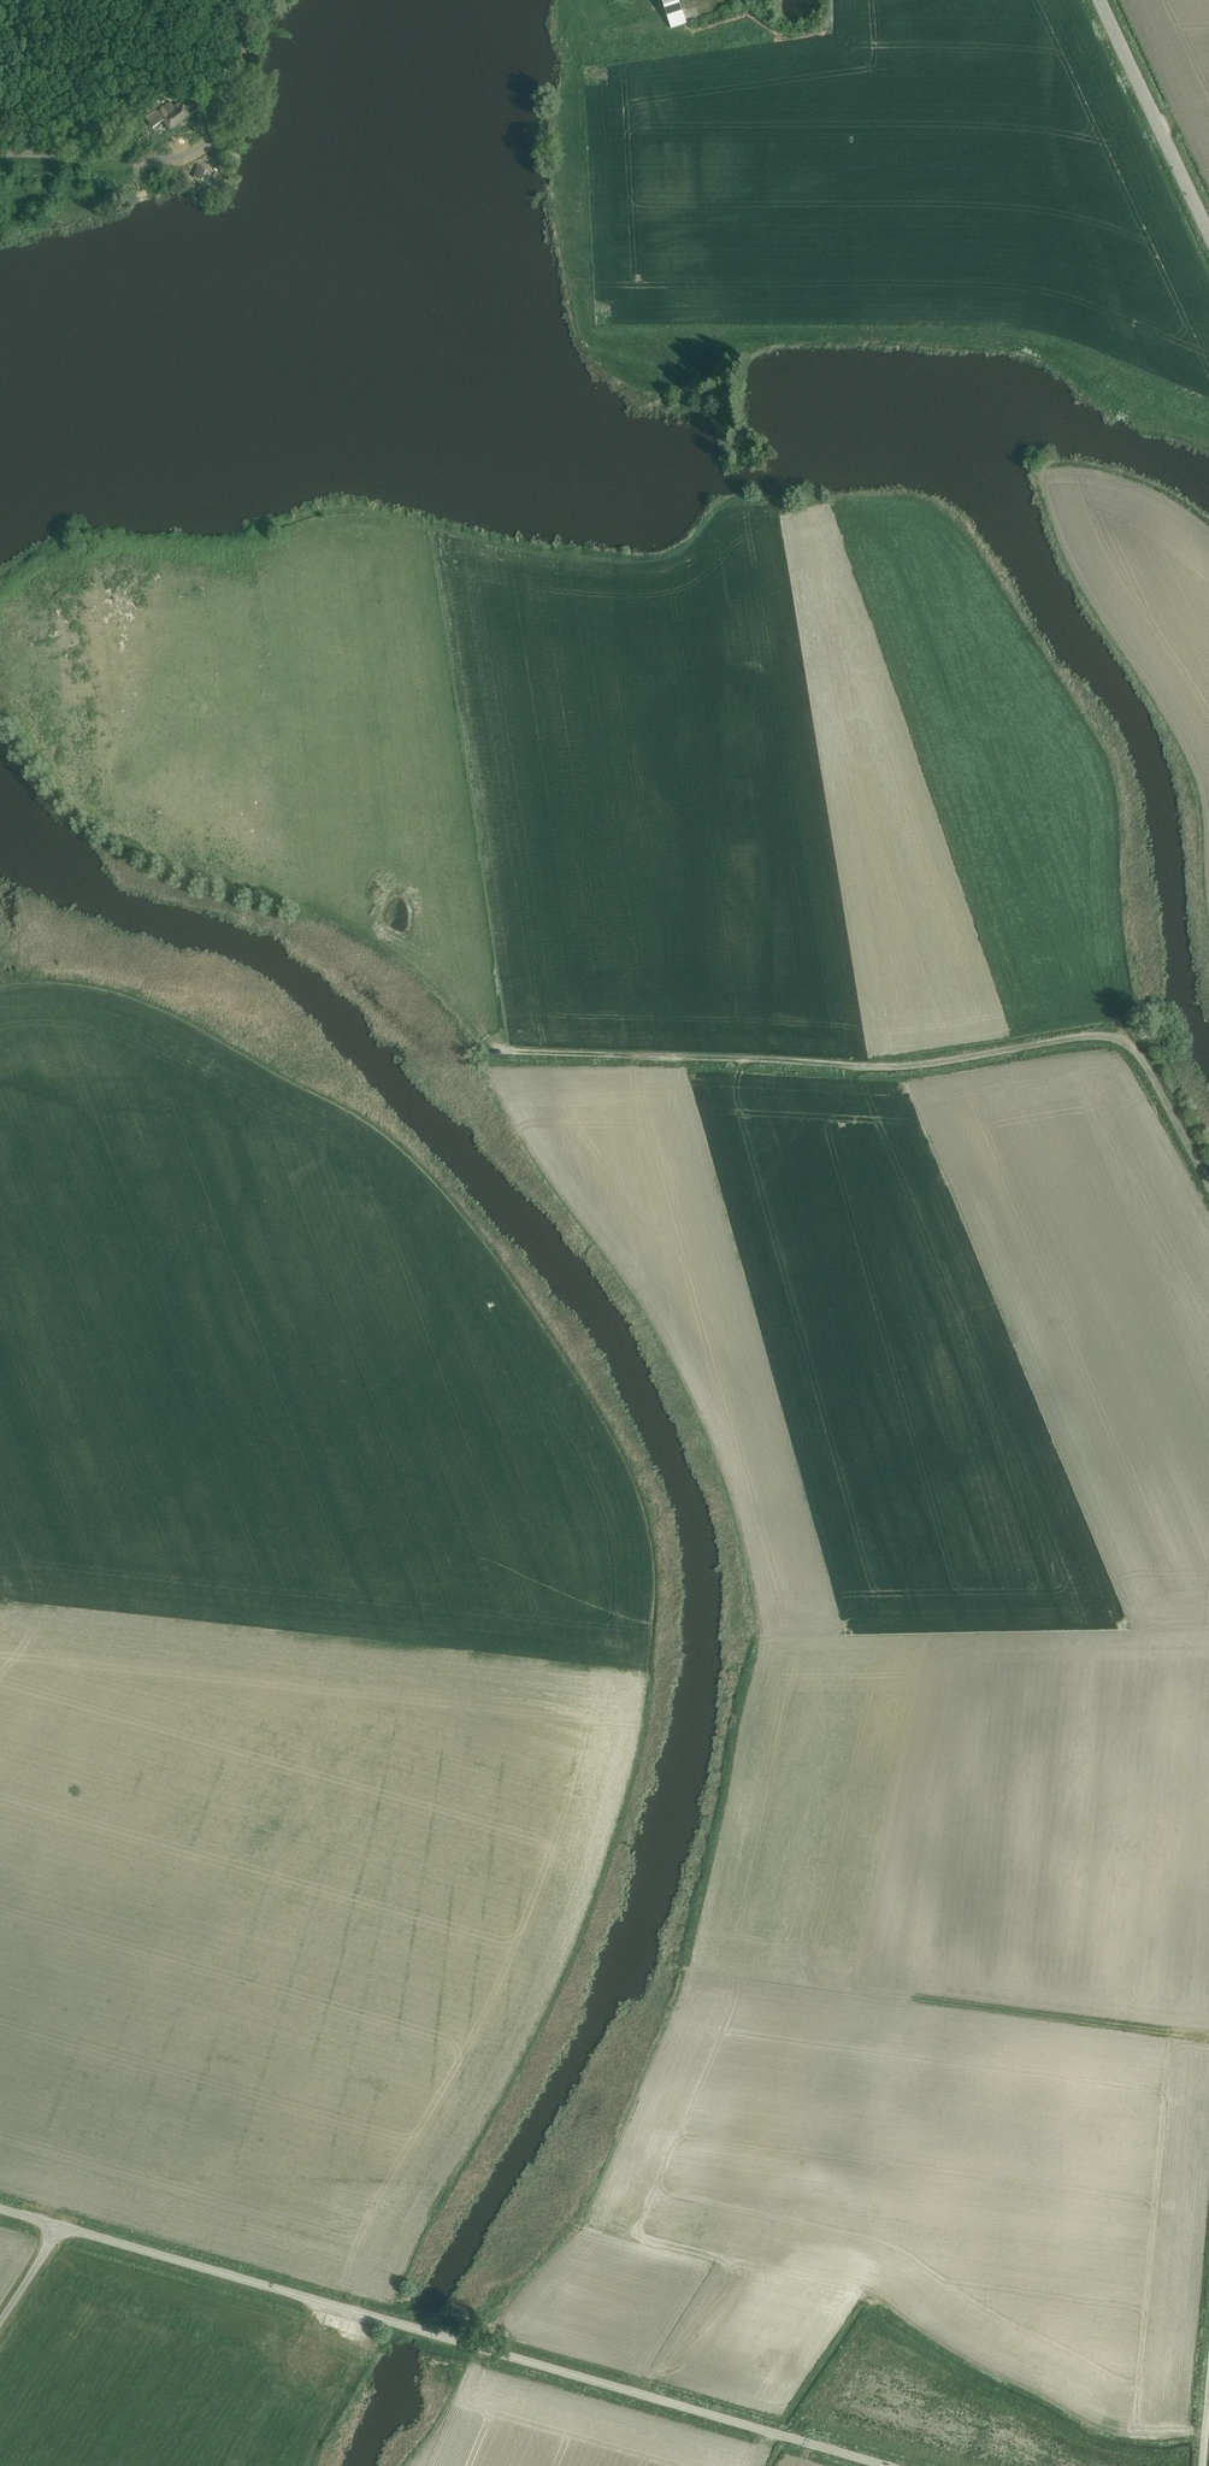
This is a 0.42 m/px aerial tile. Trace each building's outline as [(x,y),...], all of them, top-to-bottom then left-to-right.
[(670,26),(671,28),(686,23),(678,0),(661,0),(670,26)] [(156,100),(144,109),(146,113),(144,115),(153,128),(163,121),(170,130),(191,115),(191,114),(198,110),(193,103),(186,108),(183,104),(178,108),(176,105),(172,107),(166,112),(165,112),(156,100)] [(199,167),(194,177),(201,181),(206,170),(199,167)] [(741,437),(737,444),(753,451),(756,443),(741,437)]
